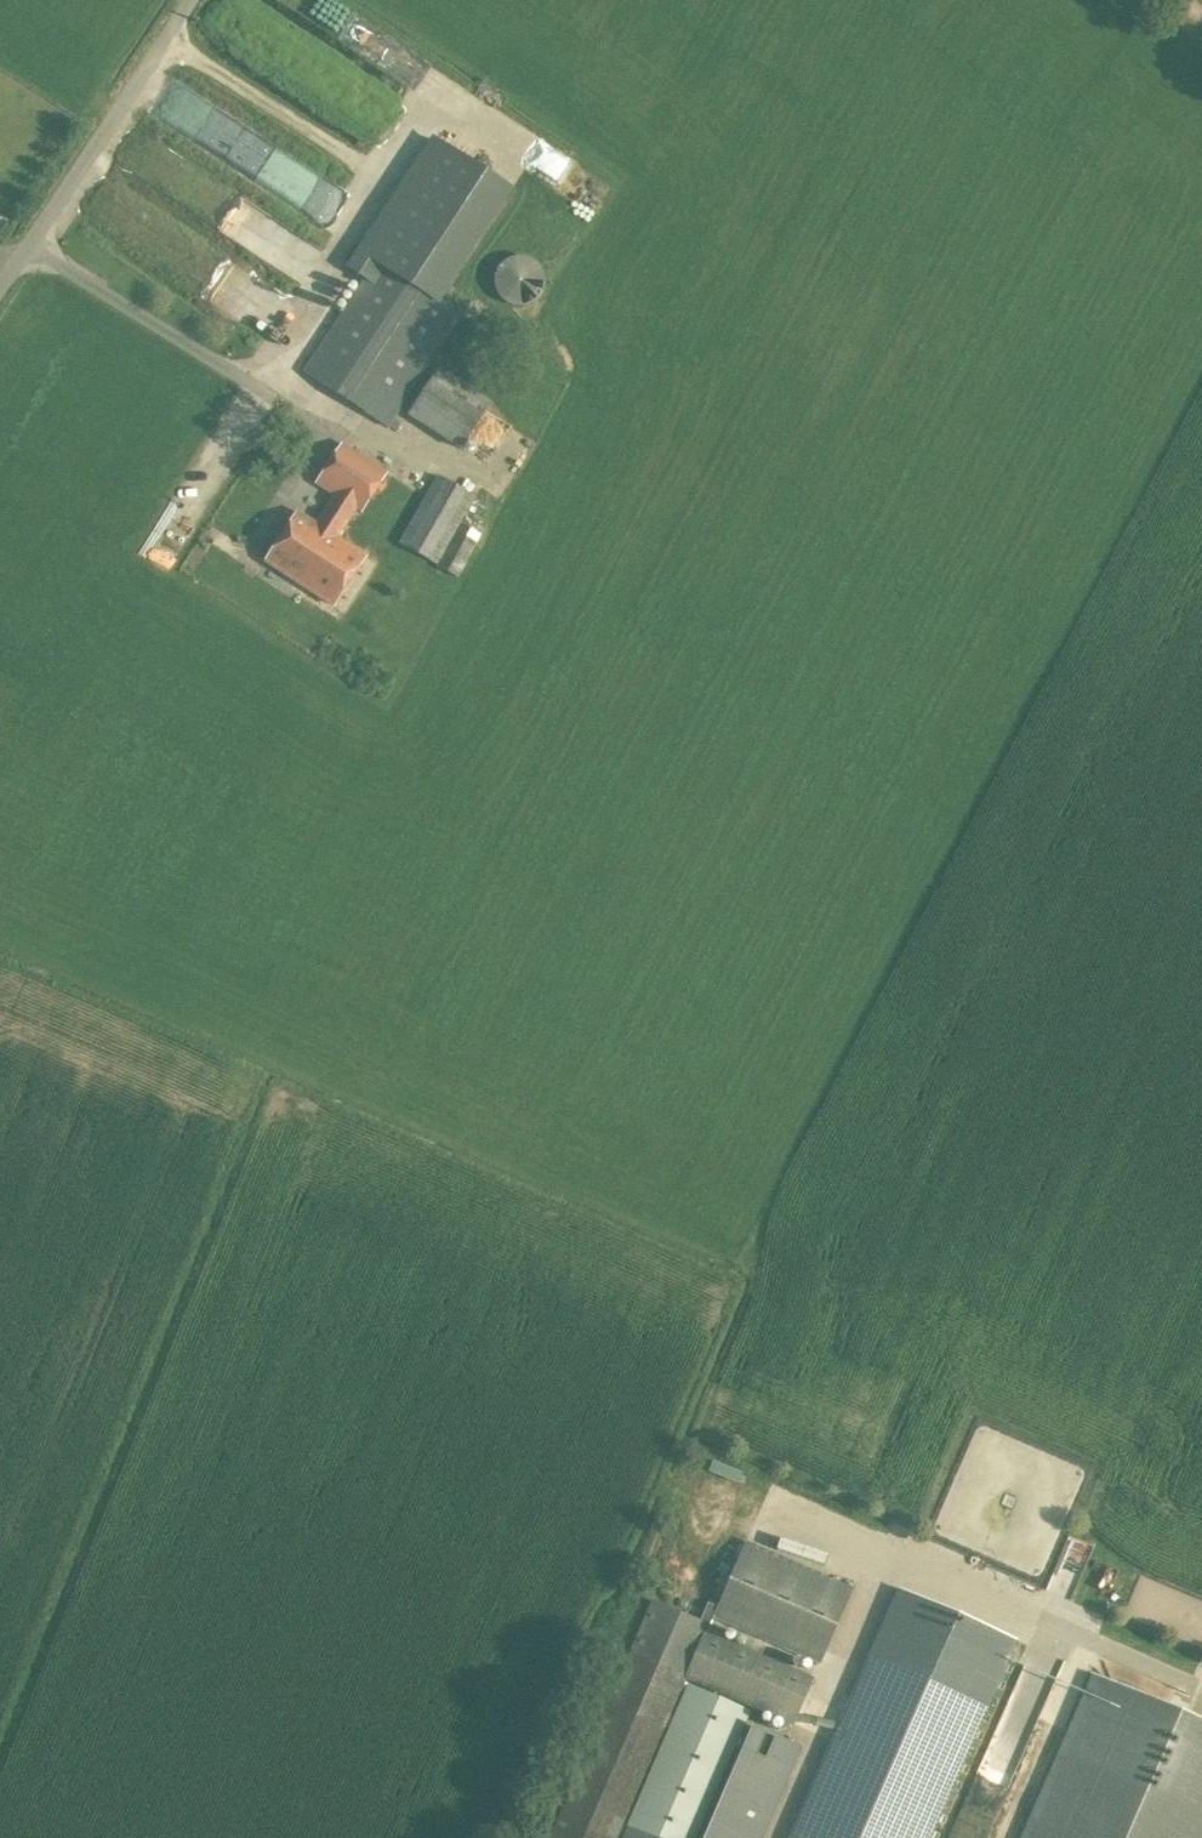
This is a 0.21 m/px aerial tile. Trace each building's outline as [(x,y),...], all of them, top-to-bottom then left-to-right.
[(387,428),(463,317),(440,302),(513,189),(431,136),(345,267),(365,280),(305,371),(387,428)] [(277,175),(269,199),(310,213),(322,176),(262,156),(258,169),(277,175)] [(237,203),(222,231),(303,274),(318,246),(237,203)] [(183,284),(262,328),(281,294),(203,250),(183,284)] [(514,307),(518,308),(523,307),(527,306),(531,304),(534,302),(537,299),(540,296),(542,292),(543,288),(544,284),(544,279),(543,275),(542,271),(539,267),(537,264),(534,261),(530,259),(526,258),(522,257),(517,257),(513,257),(509,258),(505,260),(502,263),(498,266),(496,270),(494,274),(493,278),(493,283),(493,287),(495,291),(497,295),(499,299),(502,302),(506,304),(510,306),(514,307)] [(461,450),(492,404),(438,368),(408,415),(461,450)] [(360,513),(386,473),(342,444),(315,485),(333,497),(316,524),(298,512),(266,562),(334,605),(365,557),(338,539),(356,511),(360,513)] [(437,475),(398,544),(457,578),(481,535),(461,524),(476,497),(437,475)] [(1054,1573),(1077,1583),(1093,1545),(1070,1536),(1054,1573)] [(731,1757),(750,1712),(687,1684),(673,1717),(670,1715),(685,1680),(793,1726),(814,1678),(707,1632),(713,1618),(819,1664),(852,1588),(745,1542),(717,1608),(707,1604),(700,1621),(651,1600),(548,1837),(617,1837),(620,1837),(695,1837),(731,1757)] [(1017,1641),(898,1589),(814,1782),(932,1834),(1017,1641)] [(1092,1674),(1020,1837),(1201,1837),(1201,1722),(1092,1674)] [(800,1750),(751,1729),(703,1837),(762,1837),(800,1750)]
